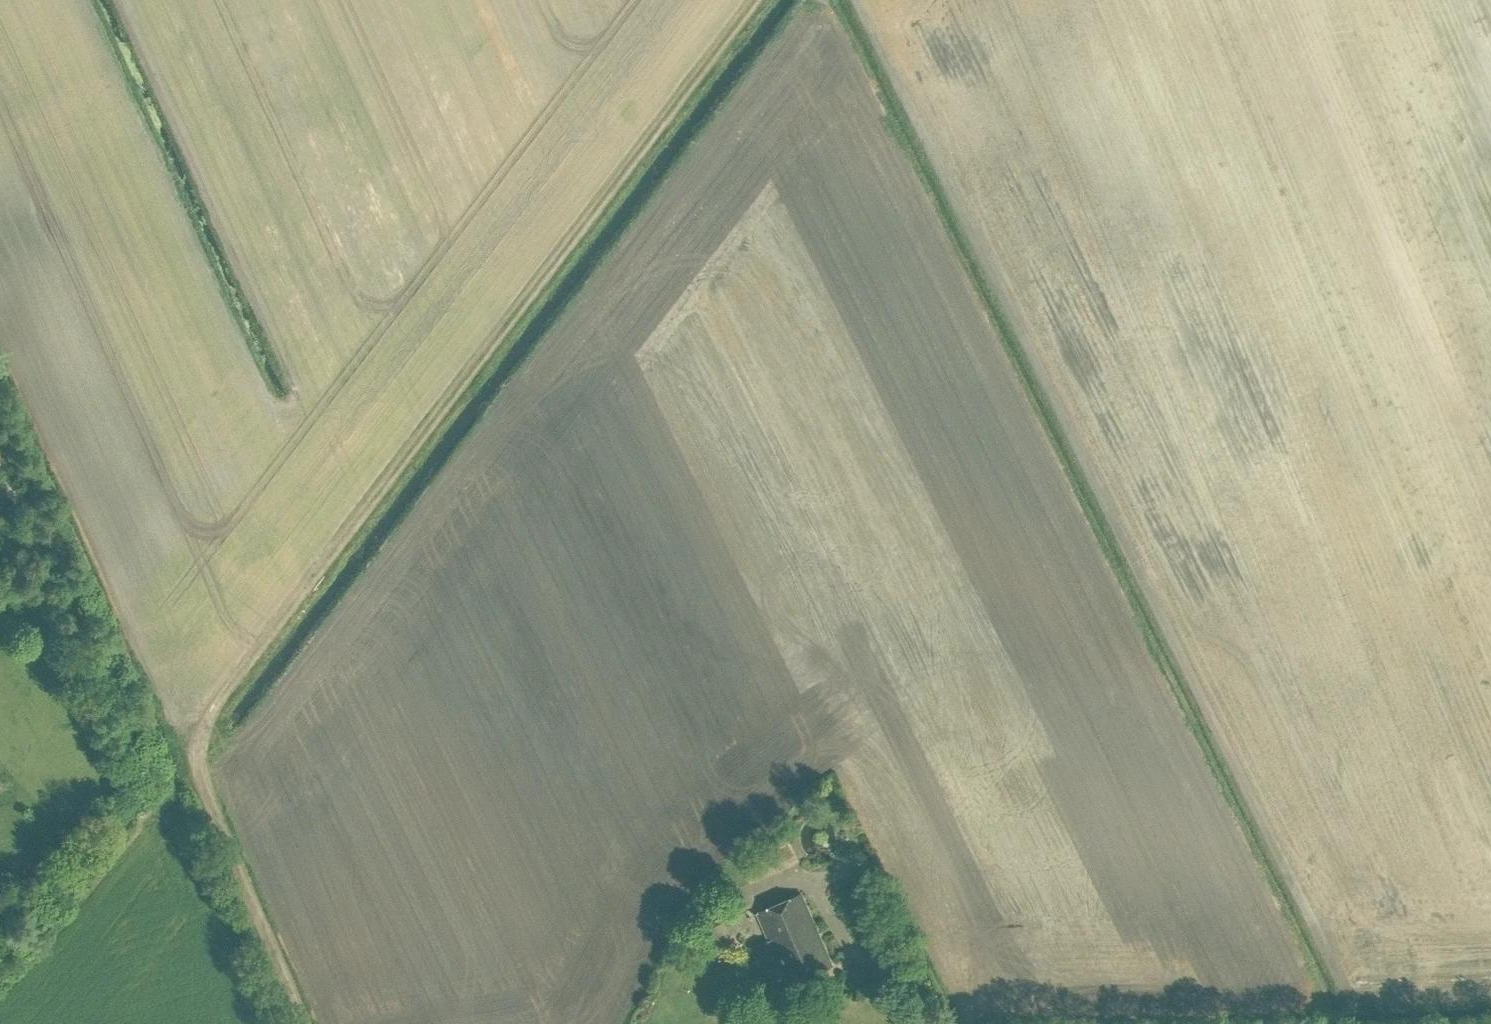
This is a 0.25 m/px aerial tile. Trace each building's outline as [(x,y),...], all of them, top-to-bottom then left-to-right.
[(759,971),(774,965),(773,962),(781,958),(784,966),(788,965),(796,982),(833,966),(802,893),(757,912),(775,953),(770,955),(765,942),(750,948),(759,971)]
